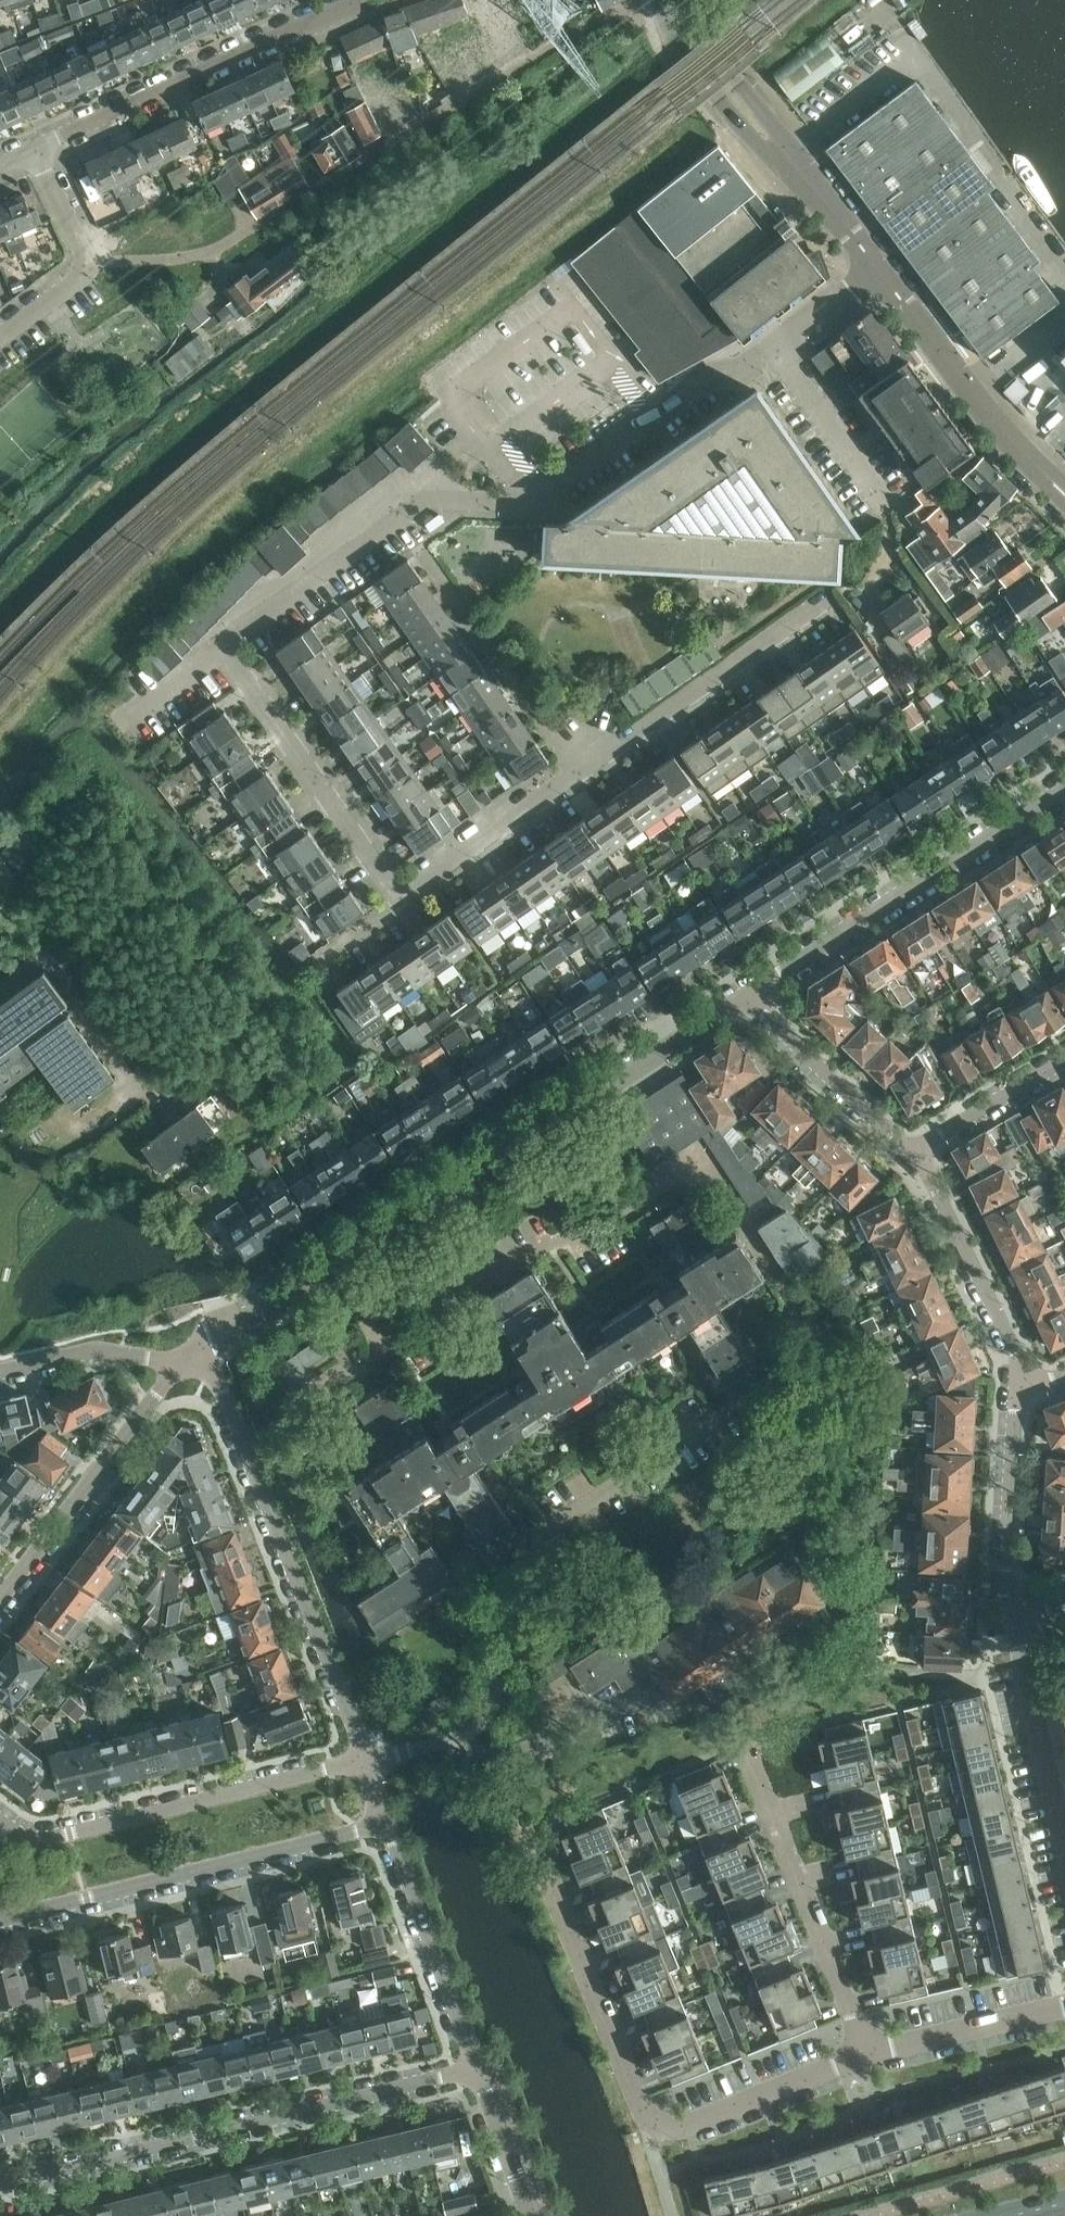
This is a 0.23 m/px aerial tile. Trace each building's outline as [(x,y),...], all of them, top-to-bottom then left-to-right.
[(100,0),(92,0),(91,1),(87,3),(81,5),(84,15),(103,8),(100,0)] [(103,8),(111,5),(109,0),(100,0),(103,8)] [(135,0),(125,4),(129,12),(139,8),(135,0)] [(139,8),(141,12),(156,7),(154,0),(135,0),(139,8)] [(183,8),(197,37),(198,36),(201,37),(209,34),(210,31),(217,28),(204,0),(199,0),(183,8)] [(232,0),(208,0),(221,28),(240,19),(232,0)] [(240,19),(259,11),(254,0),(232,0),(240,19)] [(259,11),(277,2),(277,0),(254,0),(259,11)] [(440,26),(442,26),(433,0),(426,0),(419,2),(429,30),(430,30),(440,26)] [(454,21),(447,0),(433,0),(442,26),(449,23),(454,21)] [(466,14),(462,0),(447,0),(454,21),(466,14)] [(429,30),(419,2),(406,7),(415,35),(429,30)] [(176,11),(164,16),(178,46),(180,45),(182,46),(190,42),(191,39),(197,37),(183,8),(181,3),(173,6),(176,11)] [(409,46),(418,44),(415,35),(406,7),(381,15),(382,17),(391,45),(392,46),(407,41),(409,46)] [(106,11),(96,15),(100,23),(109,19),(106,11)] [(39,19),(42,30),(42,31),(49,28),(63,23),(60,13),(46,17),(39,19)] [(100,23),(96,15),(86,20),(89,27),(100,23)] [(164,16),(146,25),(159,54),(161,54),(164,55),(172,51),(173,48),(178,46),(164,16)] [(379,51),(391,45),(382,17),(366,25),(379,51)] [(515,18),(480,35),(495,67),(530,50),(515,18)] [(42,30),(39,19),(25,24),(30,36),(42,30)] [(146,25),(127,34),(140,63),(142,62),(145,64),(152,60),(154,57),(159,54),(146,25)] [(366,57),(379,51),(366,25),(354,31),(366,57)] [(67,26),(57,30),(61,38),(71,35),(67,26)] [(61,38),(57,30),(47,34),(50,42),(61,38)] [(3,47),(16,42),(12,31),(0,36),(0,35),(0,39),(3,47)] [(353,63),(366,57),(354,31),(340,37),(353,63)] [(773,69),(794,96),(841,60),(821,33),(773,69)] [(127,34),(108,42),(122,72),(123,71),(126,72),(134,69),(135,66),(140,63),(127,34)] [(22,53),(24,58),(26,61),(44,53),(38,38),(19,45),(22,53)] [(87,46),(89,51),(103,80),(104,80),(107,81),(115,77),(116,74),(122,72),(108,42),(106,38),(87,46)] [(477,38),(439,58),(457,93),(496,73),(477,38)] [(12,57),(22,53),(19,45),(9,49),(12,57)] [(89,51),(71,60),(84,89),(85,89),(88,90),(96,86),(97,83),(103,80),(89,51)] [(71,60),(52,69),(65,98),(67,97),(69,98),(77,95),(78,92),(84,89),(71,60)] [(267,66),(258,71),(272,100),(294,90),(281,60),(278,61),(275,60),(268,63),(267,66)] [(52,69),(33,77),(46,107),(48,106),(50,107),(58,104),(59,101),(65,98),(52,69)] [(247,74),(236,79),(250,110),(272,100),(258,71),(250,75),(247,74)] [(33,77),(14,86),(28,115),(29,115),(32,116),(40,112),(41,109),(46,107),(33,77)] [(224,86),(215,91),(229,120),(250,110),(236,79),(225,84),(224,86)] [(825,148),(878,218),(968,150),(915,80),(825,148)] [(405,82),(372,101),(390,133),(423,114),(405,82)] [(382,132),(368,105),(357,83),(344,89),(353,107),(344,112),(360,144),(382,132)] [(0,93),(0,105),(9,124),(10,124),(13,125),(21,121),(22,118),(28,115),(14,86),(0,93)] [(438,94),(443,103),(453,97),(447,88),(438,94)] [(229,120),(215,91),(206,95),(203,94),(196,97),(195,100),(193,101),(206,131),(229,120)] [(308,106),(313,118),(315,122),(325,117),(316,102),(308,106)] [(0,105),(0,131),(2,130),(3,127),(9,124),(0,105)] [(286,112),(279,116),(284,127),(291,123),(286,112)] [(284,127),(279,116),(271,120),(276,131),(284,127)] [(184,118),(159,129),(172,156),(196,145),(184,118)] [(283,161),(265,171),(284,201),(310,184),(293,155),(298,152),(289,138),(316,124),(315,122),(313,118),(285,131),(286,132),(265,142),(272,154),(280,156),(283,161)] [(361,154),(343,124),(336,129),(331,121),(324,126),(328,133),(320,138),(324,144),(314,150),(325,169),(335,163),(338,168),(361,154)] [(159,129),(135,140),(148,167),(172,156),(159,129)] [(227,140),(232,151),(248,143),(243,133),(227,140)] [(135,140),(112,151),(130,190),(138,206),(147,201),(138,182),(141,180),(137,172),(148,167),(135,140)] [(773,212),(718,144),(637,207),(571,261),(641,348),(643,346),(665,373),(666,373),(667,374),(733,328),(741,338),(822,273),(792,236),(798,232),(779,207),(773,212)] [(878,218),(904,253),(987,190),(988,190),(995,185),(968,150),(878,218)] [(130,190),(112,151),(87,163),(100,190),(112,184),(117,197),(120,195),(127,211),(137,206),(130,190)] [(284,201),(265,171),(250,180),(235,154),(222,160),(239,187),(257,217),(284,201)] [(187,164),(178,168),(185,184),(194,180),(193,179),(196,178),(194,173),(191,174),(187,164)] [(185,184),(178,168),(167,173),(174,189),(185,184)] [(904,253),(930,287),(1014,225),(988,190),(987,190),(904,253)] [(10,200),(1,204),(16,242),(20,252),(28,249),(21,231),(41,222),(36,209),(31,211),(24,194),(21,195),(19,194),(11,197),(10,200)] [(5,237),(8,245),(16,242),(1,204),(0,204),(0,239),(5,237)] [(930,287),(957,322),(1033,265),(1040,260),(1014,225),(930,287)] [(12,255),(20,252),(16,242),(8,245),(12,255)] [(302,271),(290,255),(269,271),(266,267),(251,278),(266,298),(302,271)] [(1033,265),(957,322),(983,357),(1059,300),(1033,265)] [(266,298),(251,278),(247,273),(226,289),(233,299),(217,310),(225,321),(236,312),(239,317),(244,313),(245,315),(266,298)] [(195,298),(180,310),(195,328),(210,316),(195,298)] [(846,405),(859,395),(908,359),(872,310),(855,322),(854,320),(845,326),(847,328),(837,335),(838,336),(839,335),(840,336),(811,357),(846,405)] [(199,333),(163,362),(177,380),(213,351),(199,333)] [(859,395),(925,485),(974,449),(908,359),(859,395)] [(706,570),(706,572),(718,577),(730,578),(742,578),(754,575),(754,573),(838,577),(838,576),(840,531),(857,532),(757,388),(574,516),(574,517),(565,524),(548,523),(547,522),(545,560),(544,560),(544,561),(706,570)] [(410,420),(397,431),(422,459),(434,448),(410,420)] [(397,431),(385,442),(402,463),(409,471),(422,459),(397,431)] [(374,451),(392,471),(392,472),(402,463),(385,442),(384,442),(374,451)] [(374,451),(365,459),(381,478),(382,479),(392,471),(374,451)] [(984,491),(968,508),(983,523),(1017,488),(983,455),(966,473),(984,491)] [(364,457),(354,466),(371,486),(372,487),(381,478),(365,459),(364,457)] [(354,466),(344,474),(361,494),(361,495),(371,486),(354,466)] [(334,483),(350,502),(351,503),(361,494),(344,474),(334,483)] [(324,491),(340,510),(340,511),(350,502),(334,483),(334,482),(324,491)] [(922,503),(906,514),(921,535),(912,541),(930,567),(939,561),(987,527),(983,523),(968,508),(951,521),(925,485),(915,492),(922,503)] [(324,491),(314,499),(329,518),(330,519),(340,510),(324,491)] [(314,499),(304,508),(319,526),(320,527),(329,518),(314,499)] [(304,507),(294,516),(310,534),(319,526),(304,508),(304,507)] [(284,524),(284,525),(300,543),(310,534),(294,516),(294,515),(284,524)] [(284,525),(272,536),(295,562),(307,551),(300,543),(284,525)] [(957,558),(972,579),(1010,552),(995,531),(957,558)] [(272,536),(260,546),(275,565),(282,573),(295,562),(272,536)] [(249,556),(264,574),(265,574),(275,565),(260,546),(249,555),(249,556)] [(978,577),(983,585),(997,575),(1005,585),(1031,566),(1018,548),(978,577)] [(240,564),(240,565),(255,582),(264,574),(249,556),(240,564)] [(373,583),(386,602),(422,578),(408,558),(407,559),(407,560),(374,583),(374,582),(373,583)] [(230,573),(231,574),(246,591),(256,582),(255,582),(240,565),(230,573)] [(925,572),(945,600),(954,594),(934,566),(925,572)] [(221,582),(221,583),(237,600),(247,592),(246,591),(231,574),(221,582)] [(1031,576),(1004,595),(1013,608),(994,622),(1004,636),(1023,623),(1023,621),(1056,598),(1041,577),(1035,582),(1031,576)] [(386,602),(399,620),(434,596),(422,578),(386,602)] [(211,591),(212,592),(228,610),(238,601),(237,600),(221,583),(211,591)] [(202,600),(202,601),(219,619),(229,611),(228,610),(212,592),(202,600)] [(881,612),(894,630),(883,637),(901,663),(913,655),(902,640),(929,620),(924,613),(929,610),(918,595),(914,598),(909,592),(881,612)] [(975,594),(953,610),(961,621),(983,605),(975,594)] [(399,620),(412,639),(447,614),(434,596),(399,620)] [(345,603),(352,613),(358,608),(351,598),(345,603)] [(1064,624),(1064,599),(1042,614),(1039,610),(1023,621),(1035,639),(1051,628),(1063,620),(1064,624)] [(192,609),(193,610),(210,629),(220,620),(219,619),(202,601),(192,609)] [(334,610),(341,620),(348,616),(341,606),(334,610)] [(183,618),(184,619),(201,638),(210,629),(193,610),(183,618)] [(412,639),(425,657),(460,632),(447,614),(412,639)] [(184,619),(174,627),(192,647),(201,639),(201,638),(184,619)] [(276,650),(290,670),(325,645),(312,626),(311,627),(278,650),(276,650)] [(364,630),(371,640),(377,636),(370,626),(364,630)] [(163,636),(164,637),(183,657),(193,648),(192,647),(174,627),(163,636)] [(855,628),(835,642),(866,686),(886,672),(855,628)] [(425,657),(437,675),(472,650),(460,632),(425,657)] [(353,637),(360,647),(367,643),(360,633),(353,637)] [(377,636),(371,640),(378,650),(384,645),(377,636)] [(709,636),(621,697),(634,715),(722,654),(709,636)] [(164,637),(152,648),(170,669),(183,657),(164,637)] [(835,642),(816,656),(847,699),(866,686),(835,642)] [(367,643),(360,647),(367,657),(374,653),(367,643)] [(290,670),(303,688),(338,663),(325,645),(290,670)] [(170,669),(152,648),(140,658),(158,679),(170,669)] [(437,675),(450,693),(485,668),(472,650),(437,675)] [(816,656),(797,669),(827,713),(847,699),(816,656)] [(389,667),(396,676),(403,672),(396,662),(389,667)] [(303,688),(315,706),(351,681),(338,663),(303,688)] [(450,693),(463,711),(498,687),(485,668),(450,693)] [(379,674),(386,684),(392,679),(385,669),(379,674)] [(797,669),(778,683),(808,726),(827,713),(797,669)] [(403,672),(396,676),(403,686),(410,682),(403,672)] [(1039,700),(1058,728),(1064,723),(1064,694),(1053,675),(1038,685),(1035,681),(1029,684),(1039,700)] [(392,679),(386,684),(393,694),(399,689),(392,679)] [(315,706),(328,724),(363,700),(351,681),(315,706)] [(611,685),(598,683),(596,696),(609,698),(611,685)] [(758,696),(783,731),(789,740),(808,726),(778,683),(758,696)] [(463,711),(475,729),(510,705),(498,687),(463,711)] [(918,699),(927,714),(937,708),(928,693),(918,699)] [(889,694),(878,701),(885,711),(896,704),(889,694)] [(758,696),(739,710),(764,745),(783,731),(758,696)] [(420,699),(413,704),(420,714),(427,709),(420,699)] [(328,724),(341,742),(376,718),(363,700),(328,724)] [(1039,700),(1019,713),(1037,741),(1046,736),(1047,738),(1057,732),(1056,729),(1058,728),(1039,700)] [(182,733),(199,758),(238,730),(225,710),(221,713),(213,701),(212,702),(213,702),(179,726),(178,726),(177,727),(178,728),(171,733),(174,739),(182,733)] [(885,711),(878,701),(865,710),(872,720),(885,711)] [(899,710),(910,728),(923,720),(912,702),(899,710)] [(406,709),(413,719),(420,714),(413,704),(406,709)] [(475,729),(488,747),(523,723),(510,705),(475,729)] [(998,727),(999,726),(986,707),(977,713),(990,732),(977,740),(996,768),(998,767),(1000,769),(1010,763),(1008,760),(1017,755),(998,727)] [(427,709),(420,714),(427,724),(434,719),(427,709)] [(739,710),(720,723),(751,767),(770,753),(764,745),(739,710)] [(874,724),(877,728),(881,732),(899,720),(892,711),(874,724)] [(1019,713),(999,726),(998,727),(1017,755),(1018,754),(1020,756),(1030,749),(1028,747),(1037,741),(1019,713)] [(420,714),(413,719),(420,729),(427,724),(420,714)] [(341,742),(353,761),(389,736),(376,718),(341,742)] [(850,721),(839,728),(846,738),(857,730),(850,721)] [(488,747),(501,766),(536,741),(523,723),(488,747)] [(720,723),(701,736),(731,780),(751,767),(720,723)] [(846,738),(839,728),(827,737),(834,747),(846,738)] [(881,732),(877,728),(861,739),(869,750),(885,739),(881,732)] [(209,788),(213,793),(256,762),(249,752),(252,750),(238,730),(199,758),(217,783),(209,788)] [(944,741),(953,756),(954,756),(972,784),(980,779),(982,781),(991,774),(990,772),(993,771),(968,732),(953,742),(950,737),(944,741)] [(443,752),(431,735),(419,743),(431,760),(443,752)] [(440,739),(447,749),(454,745),(447,735),(440,739)] [(353,761),(366,779),(401,754),(389,736),(353,761)] [(731,780),(701,736),(681,750),(711,794),(731,780)] [(536,741),(501,766),(514,785),(515,784),(548,761),(549,760),(536,741)] [(814,750),(802,758),(809,768),(820,760),(814,750)] [(848,750),(837,757),(847,770),(857,763),(848,750)] [(453,757),(460,767),(466,763),(459,753),(453,757)] [(366,779),(379,797),(414,772),(401,754),(366,779)] [(675,754),(656,768),(680,803),(700,790),(699,789),(698,789),(675,756),(676,756),(675,754)] [(831,756),(811,768),(824,787),(843,775),(831,756)] [(954,756),(953,756),(933,769),(951,797),(960,792),(961,794),(971,787),(970,785),(972,784),(954,756)] [(809,768),(802,758),(790,767),(797,776),(809,768)] [(442,765),(449,775),(456,770),(449,760),(442,765)] [(224,793),(241,818),(280,790),(267,770),(263,772),(256,762),(213,793),(216,799),(224,793)] [(466,763),(460,767),(467,777),(473,773),(466,763)] [(656,768),(637,781),(662,816),(680,803),(656,768)] [(933,769),(912,782),(931,811),(933,809),(934,811),(944,805),(943,803),(951,797),(933,769)] [(456,770),(449,775),(456,785),(463,780),(456,770)] [(379,797),(392,815),(427,790),(414,772),(379,797)] [(773,774),(761,782),(768,792),(780,784),(773,774)] [(637,781),(619,793),(644,829),(662,816),(637,781)] [(768,792),(761,782),(750,790),(757,800),(768,792)] [(931,811),(912,782),(892,796),(910,824),(912,822),(914,825),(924,818),(923,816),(931,811)] [(392,815),(404,833),(446,804),(433,786),(427,790),(392,815)] [(458,796),(471,815),(482,807),(469,788),(458,796)] [(251,847),(255,853),(298,822),(291,812),(294,809),(280,790),(241,818),(258,842),(251,847)] [(492,800),(485,790),(479,794),(486,804),(492,800)] [(776,799),(774,800),(775,802),(781,812),(796,804),(788,791),(776,799)] [(619,793),(601,806),(626,841),(644,829),(619,793)] [(888,798),(868,811),(886,839),(894,834),(896,836),(906,830),(905,827),(907,826),(888,798)] [(841,813),(847,824),(866,853),(874,847),(876,850),(886,843),(884,841),(886,839),(868,811),(861,800),(841,813)] [(722,810),(729,819),(741,811),(734,801),(722,810)] [(446,804),(404,833),(418,852),(419,852),(419,851),(452,828),(452,829),(453,828),(453,827),(462,821),(448,802),(446,804)] [(770,802),(755,811),(756,812),(762,821),(767,828),(781,819),(770,802)] [(601,806),(583,819),(608,854),(626,841),(601,806)] [(583,819),(565,832),(589,867),(608,854),(583,819)] [(266,853),(283,877),(322,849),(308,830),(305,832),(298,822),(255,853),(258,858),(266,853)] [(709,823),(699,830),(703,836),(713,830),(709,823)] [(847,824),(827,837),(845,866),(847,865),(848,867),(858,861),(857,858),(866,853),(847,824)] [(1041,837),(1060,867),(1064,863),(1064,831),(1061,824),(1059,826),(1056,825),(1050,829),(1049,832),(1041,837)] [(845,866),(827,837),(821,828),(812,833),(818,843),(806,851),(825,879),(827,878),(828,880),(839,873),(837,871),(845,866)] [(703,836),(699,830),(689,837),(693,843),(703,836)] [(565,832),(547,844),(571,879),(589,867),(565,832)] [(1060,867),(1041,837),(1033,843),(1030,842),(1024,846),(1023,849),(1021,850),(1040,880),(1060,867)] [(710,843),(699,851),(707,863),(718,855),(710,843)] [(547,844),(529,857),(553,892),(571,879),(547,844)] [(672,848),(662,855),(667,861),(677,854),(672,848)] [(293,907),(296,912),(340,882),(333,871),(336,869),(322,849),(283,877),(300,902),(293,907)] [(999,865),(1026,907),(1029,912),(1035,907),(1024,890),(1037,881),(1018,852),(1015,855),(1011,854),(1007,857),(1006,860),(999,865)] [(803,853),(783,866),(801,894),(809,889),(811,891),(821,885),(819,883),(822,881),(803,853)] [(667,861),(662,855),(652,861),(656,868),(667,861)] [(799,896),(801,894),(783,866),(782,866),(775,856),(755,869),(780,908),(789,902),(790,905),(800,898),(799,896)] [(529,857),(510,870),(535,905),(553,892),(529,857)] [(687,859),(665,874),(672,885),(694,871),(687,859)] [(1019,912),(1026,907),(999,865),(991,870),(988,869),(983,872),(982,876),(979,878),(998,907),(1010,899),(1019,912)] [(755,869),(735,882),(760,921),(762,920),(763,922),(773,916),(772,913),(780,908),(755,869)] [(510,870),(492,882),(517,918),(535,905),(510,870)] [(640,879),(636,872),(625,879),(630,886),(640,879)] [(625,879),(623,875),(604,888),(612,898),(630,886),(625,879)] [(963,888),(955,894),(974,923),(995,909),(976,880),(973,882),(969,882),(964,885),(963,888)] [(340,882),(296,912),(300,918),(308,912),(326,938),(327,937),(326,937),(364,911),(365,910),(350,890),(347,892),(340,882)] [(492,882),(474,895),(499,930),(517,918),(492,882)] [(760,921),(735,882),(714,896),(739,935),(741,933),(743,936),(753,929),(752,927),(760,921)] [(642,902),(644,901),(647,907),(655,901),(647,883),(637,890),(642,902)] [(974,923),(955,894),(946,899),(942,899),(937,903),(936,906),(933,908),(952,937),(974,923)] [(499,930),(474,895),(455,909),(455,910),(456,909),(479,942),(478,943),(479,944),(499,930)] [(597,895),(587,901),(591,908),(601,901),(597,895)] [(591,908),(587,901),(577,909),(581,915),(591,908)] [(698,904),(689,910),(715,950),(724,944),(725,947),(735,940),(733,938),(736,937),(717,908),(705,916),(698,904)] [(669,924),(676,935),(695,963),(703,958),(704,960),(715,953),(713,951),(715,950),(689,910),(668,923),(669,924)] [(929,952),(938,965),(944,974),(951,970),(936,947),(949,939),(930,910),(927,912),(923,911),(918,914),(917,918),(910,923),(929,952)] [(556,918),(561,924),(570,917),(566,911),(556,918)] [(449,913),(430,926),(454,961),(473,948),(473,947),(472,947),(449,914),(450,914),(449,913)] [(1042,917),(1035,921),(1044,935),(1046,934),(1051,931),(1042,917)] [(612,977),(611,977),(630,1006),(650,992),(632,964),(605,921),(585,934),(580,928),(568,937),(575,948),(588,940),(612,977)] [(1036,940),(1039,938),(1044,935),(1035,921),(1027,926),(1036,940)] [(932,969),(938,965),(929,952),(910,923),(904,927),(900,927),(895,930),(894,933),(891,935),(910,964),(923,956),(932,969)] [(695,963),(676,935),(669,924),(649,938),(656,949),(674,977),(676,976),(677,978),(687,971),(686,969),(695,963)] [(430,926),(411,939),(436,974),(454,961),(430,926)] [(1051,931),(1046,934),(1054,946),(1064,939),(1064,936),(1059,926),(1051,931)] [(1039,938),(1059,973),(1064,969),(1052,947),(1054,946),(1046,934),(1044,935),(1039,938)] [(535,944),(540,951),(549,944),(545,937),(535,944)] [(567,954),(575,948),(568,937),(560,943),(567,954)] [(875,946),(867,951),(902,1004),(909,1000),(893,975),(906,967),(887,938),(884,940),(880,940),(876,942),(875,946)] [(411,939),(393,952),(418,987),(436,974),(411,939)] [(566,955),(560,945),(550,951),(557,961),(566,955)] [(990,950),(998,963),(1007,958),(1000,945),(990,950)] [(996,962),(987,948),(976,955),(986,969),(996,962)] [(674,977),(656,949),(635,962),(653,990),(655,989),(657,991),(667,984),(666,982),(674,977)] [(527,950),(517,957),(522,964),(532,956),(527,950)] [(902,1004),(867,951),(860,955),(856,955),(852,958),(851,961),(848,963),(867,993),(880,984),(889,997),(895,1006),(899,1008),(903,1005),(902,1004)] [(393,952),(375,964),(400,999),(418,987),(393,952)] [(522,964),(517,957),(507,965),(512,971),(522,964)] [(543,961),(523,975),(529,984),(550,970),(543,961)] [(809,985),(808,999),(842,1002),(842,1001),(853,1002),(845,989),(855,982),(843,963),(809,985)] [(375,964),(357,977),(381,1012),(382,1012),(400,999),(375,964)] [(1028,1001),(1047,1034),(1062,1025),(1063,1022),(1064,1021),(1064,1018),(1048,989),(1036,996),(1019,968),(1011,973),(1028,1001)] [(41,1060),(51,1074),(50,1075),(51,1077),(53,1076),(63,1090),(61,1091),(62,1093),(64,1091),(75,1106),(73,1107),(74,1109),(110,1082),(117,1077),(116,1075),(114,1077),(103,1062),(105,1061),(104,1060),(102,1061),(91,1047),(93,1045),(93,1044),(91,1046),(80,1031),(82,1029),(81,1028),(79,1030),(68,1015),(70,1014),(69,1013),(66,1015),(61,1007),(68,1002),(44,970),(43,971),(44,973),(0,1006),(0,1091),(41,1060)] [(483,982),(474,989),(478,996),(488,989),(497,982),(490,971),(480,978),(483,982)] [(381,1012),(357,977),(338,990),(338,992),(339,991),(346,1002),(336,1009),(360,1045),(390,1024),(382,1012),(381,1012)] [(611,977),(591,991),(609,1019),(617,1014),(619,1015),(629,1009),(628,1007),(630,1006),(611,977)] [(1051,987),(1064,1011),(1064,979),(1051,987)] [(975,994),(968,982),(961,986),(968,998),(975,994)] [(478,996),(474,989),(463,997),(468,1003),(478,996)] [(591,991),(570,1004),(588,1032),(590,1031),(591,1033),(601,1027),(600,1025),(609,1019),(591,991)] [(487,995),(476,1004),(482,1014),(494,1006),(487,995)] [(842,1002),(808,999),(807,1013),(836,1040),(852,1023),(842,1013),(842,1002)] [(1028,1001),(1007,1013),(1026,1044),(1029,1042),(1032,1043),(1047,1034),(1028,1001)] [(588,1032),(570,1004),(549,1017),(567,1046),(570,1044),(571,1046),(581,1040),(580,1038),(588,1032)] [(868,1011),(876,1018),(886,1007),(875,1005),(868,1011)] [(989,1023),(984,1026),(1003,1059),(1019,1050),(1020,1047),(1022,1046),(1004,1015),(999,1006),(984,1015),(989,1023)] [(447,1008),(438,1015),(442,1022),(452,1014),(447,1008)] [(466,1015),(471,1023),(482,1015),(477,1008),(466,1015)] [(979,1021),(974,1010),(966,1015),(971,1025),(979,1021)] [(922,1011),(913,1016),(915,1020),(921,1028),(929,1023),(922,1011)] [(915,1020),(913,1016),(908,1014),(900,1023),(906,1030),(915,1020)] [(442,1022),(438,1015),(428,1022),(432,1029),(442,1022)] [(850,1054),(857,1061),(859,1058),(863,1062),(887,1037),(867,1018),(843,1043),(852,1052),(850,1054)] [(546,1020),(526,1034),(544,1062),(552,1057),(553,1059),(564,1052),(562,1050),(565,1049),(546,1020)] [(441,1038),(448,1049),(468,1036),(461,1025),(441,1038)] [(1003,1059),(984,1026),(963,1039),(981,1070),(985,1068),(988,1068),(1003,1059)] [(411,1034),(402,1041),(406,1047),(416,1040),(411,1034)] [(526,1034),(505,1047),(523,1075),(532,1070),(533,1072),(543,1065),(542,1063),(544,1062),(526,1034)] [(498,1036),(477,1049),(503,1089),(504,1088),(506,1090),(516,1083),(515,1081),(523,1075),(505,1047),(498,1036)] [(709,1076),(692,1087),(716,1124),(733,1113),(721,1095),(758,1070),(756,1066),(756,1061),(752,1056),(748,1054),(745,1050),(742,1052),(731,1036),(697,1058),(709,1076)] [(885,1083),(890,1078),(909,1058),(889,1039),(863,1067),(879,1082),(881,1080),(885,1083)] [(909,1058),(890,1078),(909,1110),(928,1099),(932,1101),(938,1098),(938,1093),(941,1092),(926,1067),(928,1066),(930,1069),(941,1063),(927,1039),(909,1058)] [(406,1047),(402,1041),(392,1048),(396,1055),(406,1047)] [(426,1049),(430,1055),(442,1048),(438,1041),(426,1049)] [(976,1072),(979,1070),(962,1041),(940,1054),(957,1083),(967,1078),(970,1078),(976,1075),(976,1072)] [(503,1089),(477,1049),(469,1055),(476,1066),(464,1074),(482,1102),(484,1101),(485,1103),(495,1096),(494,1094),(503,1089)] [(372,1073),(359,1081),(360,1082),(364,1089),(369,1096),(381,1089),(372,1073)] [(692,1087),(683,1073),(676,1078),(693,1103),(679,1113),(696,1139),(702,1134),(717,1125),(716,1124),(692,1087)] [(414,1074),(405,1080),(412,1091),(421,1085),(414,1074)] [(460,1076),(440,1089),(458,1118),(467,1112),(468,1114),(478,1108),(476,1106),(479,1104),(460,1076)] [(676,1078),(662,1087),(679,1113),(693,1103),(676,1078)] [(412,1091),(405,1080),(395,1087),(402,1097),(412,1091)] [(752,1134),(758,1140),(795,1100),(788,1093),(787,1090),(783,1086),(780,1086),(778,1083),(753,1109),(765,1120),(752,1134)] [(1054,1140),(1060,1150),(1064,1147),(1064,1091),(1062,1086),(1034,1101),(1039,1110),(1022,1119),(1038,1149),(1054,1140)] [(662,1087),(648,1096),(665,1122),(679,1113),(662,1087)] [(440,1089),(419,1103),(437,1131),(446,1125),(447,1127),(458,1121),(456,1119),(458,1118),(440,1089)] [(147,1140),(166,1166),(230,1118),(212,1094),(159,1133),(151,1139),(150,1137),(147,1140)] [(634,1105),(651,1131),(665,1122),(648,1096),(634,1105)] [(795,1100),(758,1140),(764,1145),(777,1132),(788,1142),(813,1117),(810,1114),(810,1111),(805,1107),(802,1107),(795,1100)] [(419,1103),(398,1116),(417,1144),(419,1143),(420,1145),(430,1139),(429,1137),(437,1131),(419,1103)] [(620,1114),(637,1140),(651,1131),(634,1105),(620,1114)] [(679,1113),(665,1122),(682,1148),(696,1139),(679,1113)] [(417,1144),(398,1116),(378,1129),(396,1158),(399,1156),(400,1158),(410,1152),(409,1150),(417,1144)] [(665,1122),(651,1131),(668,1157),(682,1148),(665,1122)] [(793,1172),(800,1178),(836,1140),(827,1131),(827,1128),(824,1125),(820,1125),(818,1122),(793,1148),(806,1159),(793,1172)] [(749,1205),(768,1192),(747,1171),(739,1159),(734,1151),(717,1125),(702,1134),(749,1205)] [(1014,1162),(1007,1150),(999,1154),(985,1130),(953,1149),(955,1152),(954,1156),(957,1161),(960,1162),(966,1172),(976,1166),(983,1178),(1004,1167),(1014,1162)] [(328,1131),(319,1137),(326,1147),(335,1141),(328,1131)] [(651,1131),(637,1140),(654,1166),(668,1157),(651,1131)] [(375,1132),(354,1145),(372,1173),(381,1168),(382,1170),(392,1163),(391,1161),(393,1160),(375,1132)] [(326,1147),(319,1137),(310,1143),(318,1153),(326,1147)] [(836,1140),(800,1178),(806,1184),(818,1171),(830,1182),(854,1157),(851,1154),(851,1151),(847,1147),(844,1147),(836,1140)] [(740,1144),(734,1151),(739,1159),(748,1150),(740,1144)] [(1018,1144),(1007,1150),(1014,1162),(1024,1156),(1018,1144)] [(354,1145),(333,1158),(351,1187),(360,1181),(362,1183),(372,1176),(370,1174),(372,1173),(354,1145)] [(290,1155),(297,1166),(306,1160),(299,1149),(290,1155)] [(758,1159),(748,1150),(739,1159),(747,1171),(758,1159)] [(265,1151),(251,1159),(261,1174),(274,1165),(265,1151)] [(333,1158),(313,1172),(331,1200),(333,1199),(334,1201),(344,1194),(343,1192),(351,1187),(333,1158)] [(851,1204),(855,1208),(873,1194),(868,1189),(871,1186),(870,1185),(876,1178),(869,1171),(869,1167),(864,1163),(860,1163),(857,1160),(830,1188),(849,1206),(851,1204)] [(236,1175),(231,1167),(221,1173),(226,1181),(236,1175)] [(1016,1191),(1004,1167),(983,1178),(971,1184),(976,1195),(975,1198),(978,1204),(981,1205),(982,1208),(1016,1191)] [(331,1200),(313,1172),(292,1185),(310,1213),(312,1212),(314,1214),(324,1207),(322,1205),(331,1200)] [(765,1188),(778,1200),(785,1192),(772,1180),(765,1188)] [(1028,1189),(1032,1197),(1044,1191),(1040,1183),(1028,1189)] [(289,1187),(268,1201),(286,1229),(287,1228),(289,1230),(299,1224),(297,1222),(307,1215),(289,1187)] [(778,1201),(778,1202),(785,1209),(786,1208),(789,1211),(795,1204),(790,1200),(794,1197),(787,1191),(778,1201)] [(873,1194),(855,1208),(860,1212),(858,1213),(850,1217),(854,1227),(863,1222),(870,1236),(905,1219),(902,1215),(903,1211),(901,1206),(897,1204),(893,1196),(885,1200),(884,1197),(879,1200),(873,1194)] [(994,1232),(998,1239),(1031,1222),(1027,1214),(1034,1210),(1027,1195),(1019,1199),(1019,1198),(986,1215),(987,1218),(985,1219),(992,1233),(994,1232)] [(268,1201),(247,1214),(266,1242),(267,1241),(268,1244),(278,1237),(277,1235),(286,1229),(268,1201)] [(764,1275),(743,1243),(736,1232),(734,1233),(716,1245),(690,1205),(691,1204),(689,1201),(688,1202),(688,1201),(650,1226),(688,1285),(681,1290),(681,1289),(665,1300),(658,1288),(604,1323),(600,1318),(582,1330),(585,1335),(579,1339),(572,1328),(569,1324),(533,1268),(529,1271),(528,1270),(526,1271),(527,1272),(515,1280),(513,1276),(511,1277),(513,1281),(505,1287),(502,1283),(500,1284),(503,1288),(491,1295),(491,1294),(489,1295),(489,1297),(485,1300),(536,1379),(537,1378),(539,1382),(515,1397),(508,1385),(452,1421),(460,1433),(444,1443),(437,1448),(393,1381),(377,1391),(375,1387),(373,1388),(375,1392),(368,1397),(365,1393),(363,1394),(366,1398),(354,1406),(387,1458),(370,1469),(367,1464),(366,1465),(369,1470),(344,1487),(382,1547),(383,1547),(400,1573),(358,1600),(382,1637),(412,1618),(405,1608),(453,1577),(431,1543),(421,1549),(409,1530),(398,1512),(420,1498),(424,1506),(448,1491),(480,1541),(481,1541),(488,1553),(518,1534),(511,1521),(473,1464),(485,1456),(564,1405),(565,1407),(567,1405),(566,1403),(574,1398),(575,1400),(576,1399),(581,1406),(591,1399),(587,1392),(588,1392),(587,1390),(594,1385),(596,1387),(598,1385),(597,1383),(675,1332),(675,1333),(688,1325),(725,1383),(733,1395),(763,1375),(755,1363),(718,1305),(764,1275)] [(789,1275),(826,1251),(821,1243),(817,1239),(809,1231),(789,1211),(786,1208),(785,1209),(758,1227),(773,1251),(779,1260),(789,1275)] [(266,1242),(247,1214),(226,1228),(227,1230),(226,1231),(230,1239),(232,1238),(244,1256),(247,1254),(248,1257),(258,1250),(256,1248),(266,1242)] [(1031,1222),(998,1239),(1001,1246),(999,1247),(1006,1262),(1008,1260),(1010,1264),(1044,1248),(1031,1222)] [(817,1223),(809,1231),(817,1239),(825,1232),(817,1223)] [(862,1263),(866,1271),(917,1245),(912,1236),(913,1232),(911,1227),(908,1226),(906,1223),(867,1243),(874,1257),(862,1263)] [(917,1245),(866,1271),(870,1279),(882,1273),(889,1288),(929,1268),(927,1264),(928,1261),(925,1256),(922,1255),(917,1245)] [(1021,1286),(1024,1293),(1058,1276),(1045,1252),(1012,1268),(1014,1271),(1012,1272),(1019,1287),(1021,1286)] [(856,1277),(851,1268),(838,1274),(842,1284),(856,1277)] [(891,1291),(904,1316),(943,1297),(939,1288),(941,1287),(933,1271),(891,1291)] [(1024,1293),(1028,1299),(1026,1300),(1033,1315),(1035,1314),(1036,1317),(1064,1303),(1064,1291),(1058,1276),(1024,1293)] [(856,1287),(853,1280),(844,1284),(848,1291),(856,1287)] [(943,1297),(904,1316),(916,1342),(958,1322),(950,1304),(947,1306),(943,1297)] [(1043,1331),(1042,1333),(1046,1342),(1049,1342),(1051,1347),(1064,1340),(1064,1307),(1038,1321),(1043,1331)] [(863,1324),(868,1334),(884,1327),(879,1316),(863,1324)] [(916,1364),(920,1371),(970,1346),(969,1344),(967,1345),(963,1338),(965,1334),(963,1330),(959,1329),(957,1326),(926,1342),(933,1355),(916,1364)] [(884,1327),(868,1334),(873,1345),(889,1337),(884,1327)] [(307,1366),(345,1342),(336,1329),(335,1329),(279,1365),(293,1387),(312,1374),(307,1366)] [(970,1346),(920,1371),(924,1379),(941,1371),(947,1385),(978,1369),(977,1366),(978,1362),(976,1358),(972,1356),(969,1350),(972,1349),(970,1346)] [(913,1409),(913,1418),(975,1421),(975,1419),(973,1419),(973,1410),(976,1408),(976,1402),(974,1399),(974,1395),(973,1395),(975,1375),(946,1390),(946,1394),(938,1393),(929,1395),(928,1409),(913,1409)] [(46,1389),(35,1392),(42,1425),(49,1430),(61,1424),(64,1428),(80,1419),(83,1425),(101,1416),(99,1410),(109,1404),(108,1402),(110,1398),(109,1393),(106,1390),(101,1389),(94,1376),(51,1398),(46,1389)] [(3,1431),(5,1437),(7,1448),(18,1440),(16,1428),(15,1422),(32,1418),(26,1394),(11,1397),(8,1396),(0,1397),(0,1398),(0,1416),(3,1431)] [(1045,1407),(1052,1424),(1046,1426),(1047,1429),(1045,1433),(1048,1439),(1052,1440),(1053,1443),(1064,1438),(1064,1399),(1045,1407)] [(975,1421),(913,1418),(912,1427),(927,1428),(926,1445),(971,1447),(971,1444),(974,1441),(974,1436),(972,1432),(972,1424),(975,1424),(975,1421)] [(155,1461),(148,1470),(166,1483),(175,1471),(181,1472),(188,1425),(183,1424),(175,1434),(173,1432),(153,1459),(155,1461)] [(42,1425),(19,1439),(33,1449),(24,1460),(52,1482),(53,1481),(68,1461),(61,1456),(69,1445),(49,1430),(42,1425)] [(195,1426),(188,1425),(181,1472),(188,1473),(192,1483),(213,1474),(211,1468),(213,1467),(201,1437),(199,1437),(195,1426)] [(918,1479),(926,1480),(972,1482),(972,1479),(969,1479),(970,1471),(973,1471),(973,1458),(970,1458),(971,1454),(927,1452),(926,1469),(918,1468),(918,1469),(918,1479)] [(1064,1484),(1064,1458),(1047,1457),(1047,1467),(1042,1468),(1042,1475),(1046,1477),(1045,1483),(1064,1484)] [(34,1506),(47,1489),(45,1487),(47,1484),(16,1459),(6,1473),(0,1468),(0,1481),(34,1506)] [(898,1478),(918,1479),(918,1469),(899,1468),(898,1478)] [(138,1482),(133,1490),(161,1511),(173,1494),(173,1489),(166,1483),(148,1470),(146,1472),(144,1471),(136,1481),(138,1482)] [(183,1494),(191,1514),(224,1501),(221,1493),(223,1492),(219,1481),(217,1482),(215,1478),(184,1490),(183,1494)] [(917,1489),(918,1479),(898,1478),(897,1488),(917,1489)] [(972,1482),(926,1480),(924,1507),(967,1509),(967,1506),(970,1507),(971,1494),(968,1494),(969,1485),(972,1485),(972,1482)] [(19,1525),(34,1506),(0,1481),(0,1510),(19,1525)] [(1044,1506),(1064,1507),(1064,1484),(1045,1483),(1044,1506)] [(161,1511),(133,1490),(127,1497),(125,1495),(118,1505),(120,1506),(117,1509),(150,1534),(160,1521),(155,1518),(161,1511)] [(224,1501),(191,1514),(186,1516),(195,1539),(233,1524),(232,1521),(234,1520),(230,1509),(227,1509),(224,1501)] [(1042,1529),(1064,1530),(1064,1507),(1044,1506),(1042,1529)] [(0,1510),(0,1542),(1,1543),(4,1540),(7,1542),(19,1525),(0,1510)] [(106,1524),(100,1532),(127,1553),(142,1533),(115,1512),(113,1515),(110,1515),(105,1521),(106,1524)] [(895,1527),(894,1538),(967,1542),(967,1539),(966,1539),(966,1530),(969,1531),(970,1518),(967,1518),(967,1515),(924,1512),(923,1529),(895,1527)] [(203,1566),(211,1563),(243,1550),(239,1541),(241,1538),(239,1532),(235,1531),(234,1528),(194,1544),(203,1566)] [(1042,1529),(1042,1541),(1038,1542),(1044,1564),(1064,1558),(1064,1530),(1042,1529)] [(177,1530),(173,1531),(171,1543),(172,1543),(172,1544),(181,1541),(177,1530)] [(171,1543),(173,1531),(169,1531),(161,1542),(167,1546),(172,1544),(172,1543),(171,1543)] [(86,1549),(85,1551),(112,1572),(127,1553),(100,1532),(94,1540),(90,1540),(86,1546),(86,1549)] [(967,1542),(894,1538),(894,1548),(921,1549),(920,1567),(964,1569),(964,1566),(967,1566),(968,1553),(965,1553),(965,1545),(967,1545),(967,1542)] [(211,1563),(220,1584),(251,1572),(251,1570),(252,1567),(250,1561),(247,1560),(243,1550),(211,1563)] [(112,1572),(85,1551),(79,1559),(75,1560),(71,1565),(72,1568),(70,1571),(97,1592),(112,1572)] [(671,1634),(702,1681),(718,1705),(809,1645),(793,1621),(822,1602),(796,1563),(785,1570),(780,1563),(736,1591),(732,1584),(692,1610),(697,1617),(671,1634)] [(169,1564),(168,1580),(177,1576),(181,1575),(182,1565),(169,1564)] [(251,1572),(220,1584),(228,1607),(260,1594),(256,1583),(258,1580),(255,1574),(252,1574),(251,1572)] [(918,1588),(917,1600),(965,1603),(967,1576),(919,1573),(919,1575),(930,1576),(929,1589),(918,1588)] [(59,1585),(53,1593),(81,1615),(95,1595),(68,1574),(65,1577),(63,1577),(58,1583),(59,1585)] [(177,1576),(168,1580),(165,1601),(179,1596),(181,1575),(177,1576)] [(152,1602),(151,1602),(160,1609),(165,1581),(158,1576),(143,1595),(152,1602)] [(879,1588),(878,1598),(896,1599),(897,1589),(879,1588)] [(81,1615),(53,1593),(46,1602),(43,1602),(39,1608),(39,1611),(37,1613),(65,1635),(81,1615)] [(225,1638),(237,1633),(270,1620),(267,1610),(268,1608),(266,1602),(263,1601),(262,1598),(216,1616),(225,1638)] [(896,1599),(878,1598),(878,1610),(896,1611),(896,1599)] [(168,1604),(166,1623),(178,1620),(180,1600),(168,1604)] [(965,1603),(917,1600),(917,1606),(928,1607),(926,1628),(963,1630),(965,1603)] [(160,1609),(151,1602),(145,1611),(150,1615),(142,1626),(149,1631),(157,1621),(160,1609)] [(20,1637),(49,1660),(61,1644),(76,1655),(82,1647),(67,1635),(64,1639),(35,1617),(29,1625),(24,1625),(21,1630),(21,1635),(20,1637)] [(270,1620),(237,1633),(246,1656),(279,1643),(278,1639),(280,1636),(277,1630),(274,1630),(270,1620)] [(162,1636),(168,1651),(178,1648),(173,1632),(162,1636)] [(924,1654),(923,1665),(961,1667),(963,1635),(917,1632),(916,1643),(920,1643),(919,1653),(924,1654)] [(673,1700),(702,1681),(671,1634),(642,1653),(644,1655),(639,1659),(625,1638),(615,1636),(573,1663),(567,1653),(546,1666),(555,1679),(572,1667),(589,1694),(591,1693),(590,1693),(615,1677),(622,1689),(648,1673),(647,1672),(653,1669),(655,1671),(654,1672),(673,1700)] [(132,1638),(125,1648),(132,1653),(139,1643),(132,1638)] [(8,1652),(1,1662),(30,1684),(46,1663),(17,1641),(15,1644),(13,1642),(6,1651),(8,1652)] [(247,1659),(256,1682),(289,1669),(286,1659),(287,1656),(285,1651),(282,1650),(281,1647),(247,1659)] [(132,1653),(125,1648),(116,1659),(123,1664),(132,1653)] [(165,1663),(166,1667),(182,1676),(191,1673),(187,1657),(165,1663)] [(84,1670),(102,1684),(111,1673),(93,1659),(84,1670)] [(1,1662),(0,1663),(0,1697),(13,1707),(30,1684),(1,1662)] [(170,1685),(182,1682),(181,1676),(182,1676),(166,1667),(170,1685)] [(289,1669),(256,1682),(265,1705),(298,1692),(297,1690),(299,1685),(296,1679),(293,1679),(289,1669)] [(119,1673),(121,1685),(132,1683),(130,1670),(119,1673)] [(210,1674),(218,1695),(228,1691),(220,1670),(210,1674)] [(182,1682),(185,1695),(195,1693),(192,1679),(182,1682)] [(981,1690),(932,1702),(938,1725),(986,1714),(981,1690)] [(60,1691),(52,1701),(60,1707),(68,1697),(60,1691)] [(228,1691),(218,1695),(224,1716),(234,1713),(230,1695),(228,1691)] [(69,1695),(68,1697),(60,1707),(70,1715),(79,1703),(69,1695)] [(271,1740),(274,1739),(277,1741),(284,1738),(284,1735),(311,1724),(309,1721),(312,1718),(309,1711),(305,1710),(300,1696),(260,1712),(271,1740)] [(3,1717),(15,1725),(19,1719),(10,1712),(9,1710),(3,1717)] [(246,1745),(240,1726),(253,1720),(250,1711),(225,1720),(232,1749),(246,1745)] [(203,1717),(192,1720),(201,1757),(213,1754),(213,1757),(225,1754),(224,1752),(228,1751),(218,1713),(215,1714),(213,1712),(204,1714),(203,1717)] [(986,1714),(938,1725),(943,1748),(992,1737),(986,1714)] [(920,1730),(917,1717),(906,1719),(909,1732),(920,1730)] [(863,1718),(825,1727),(827,1739),(819,1741),(824,1764),(872,1753),(863,1718)] [(19,1719),(15,1725),(24,1732),(29,1726),(19,1719)] [(168,1726),(161,1727),(171,1765),(178,1763),(179,1766),(191,1763),(190,1760),(201,1757),(192,1720),(181,1722),(178,1721),(170,1723),(168,1726)] [(50,1722),(43,1731),(46,1744),(54,1741),(53,1737),(50,1722)] [(146,1731),(135,1734),(144,1772),(156,1769),(156,1772),(168,1769),(167,1766),(171,1765),(161,1727),(158,1728),(155,1727),(148,1729),(146,1731)] [(923,1742),(920,1730),(909,1732),(912,1745),(923,1742)] [(35,1740),(46,1749),(42,1731),(35,1740)] [(903,1732),(892,1735),(895,1748),(906,1745),(903,1732)] [(7,1777),(28,1749),(8,1734),(0,1744),(0,1774),(4,1777),(5,1775),(7,1777)] [(111,1740),(108,1740),(118,1778),(121,1777),(122,1780),(134,1777),(133,1774),(144,1772),(135,1734),(123,1737),(120,1735),(113,1737),(111,1740)] [(992,1737),(943,1748),(943,1749),(952,1747),(957,1768),(949,1770),(949,1771),(997,1760),(992,1737)] [(87,1786),(77,1748),(75,1738),(67,1740),(69,1750),(67,1751),(64,1750),(55,1752),(53,1754),(52,1755),(61,1792),(65,1792),(65,1795),(77,1792),(76,1789),(87,1786)] [(88,1745),(77,1748),(87,1786),(99,1783),(100,1786),(111,1783),(111,1780),(118,1778),(108,1740),(102,1742),(99,1741),(90,1743),(88,1745)] [(909,1758),(906,1745),(895,1748),(898,1760),(909,1758)] [(27,1792),(30,1789),(48,1765),(28,1749),(7,1777),(16,1783),(15,1785),(24,1792),(25,1790),(27,1792)] [(880,1788),(872,1753),(824,1764),(830,1788),(839,1786),(841,1797),(880,1788)] [(997,1760),(949,1771),(954,1794),(1003,1782),(997,1760)] [(715,1774),(711,1763),(674,1778),(687,1811),(732,1793),(723,1770),(715,1774)] [(931,1775),(928,1763),(917,1765),(920,1778),(931,1775)] [(48,1765),(30,1789),(35,1793),(50,1795),(57,1794),(50,1766),(48,1765)] [(934,1788),(931,1775),(920,1778),(923,1790),(934,1788)] [(1003,1782),(954,1794),(963,1792),(968,1815),(1008,1805),(1003,1782)] [(880,1788),(841,1797),(844,1807),(835,1809),(836,1815),(841,1833),(888,1822),(880,1788)] [(742,1816),(732,1793),(687,1811),(701,1844),(737,1829),(733,1819),(742,1816)] [(919,1801),(909,1803),(912,1816),(922,1813),(919,1801)] [(1008,1805),(968,1815),(973,1837),(965,1839),(1014,1828),(1008,1805)] [(603,1807),(566,1822),(570,1833),(562,1836),(571,1859),(616,1840),(603,1807)] [(660,1808),(650,1813),(655,1825),(665,1821),(660,1808)] [(939,1808),(928,1811),(931,1823),(942,1821),(939,1808)] [(925,1826),(922,1813),(912,1816),(915,1829),(925,1826)] [(644,1815),(634,1819),(639,1831),(649,1827),(644,1815)] [(670,1833),(665,1821),(655,1825),(660,1837),(670,1833)] [(945,1834),(942,1821),(931,1823),(934,1836),(945,1834)] [(896,1856),(888,1822),(841,1833),(846,1857),(855,1855),(858,1865),(896,1856)] [(654,1839),(649,1827),(639,1831),(644,1843),(654,1839)] [(1014,1828),(965,1839),(970,1862),(1019,1851),(1014,1828)] [(741,1839),(737,1829),(701,1844),(714,1877),(759,1858),(750,1836),(741,1839)] [(630,1873),(616,1840),(571,1859),(581,1881),(589,1878),(593,1888),(630,1873)] [(1019,1851),(970,1862),(976,1885),(1024,1874),(1019,1851)] [(950,1854),(939,1856),(942,1869),(953,1867),(950,1854)] [(904,1890),(896,1856),(858,1865),(860,1875),(851,1878),(857,1901),(904,1890)] [(768,1881),(759,1858),(714,1877),(727,1909),(764,1894),(760,1884),(768,1881)] [(956,1879),(953,1867),(942,1869),(945,1882),(956,1879)] [(936,1869),(925,1872),(928,1885),(939,1882),(936,1869)] [(357,1911),(360,1924),(366,1948),(386,1943),(381,1922),(377,1923),(372,1906),(369,1907),(360,1873),(330,1881),(339,1916),(357,1911)] [(643,1905),(630,1873),(593,1888),(597,1898),(589,1901),(598,1924),(643,1905)] [(691,1886),(686,1874),(676,1878),(681,1890),(691,1886)] [(1024,1874),(976,1885),(976,1886),(984,1884),(990,1906),(1030,1897),(1024,1874)] [(671,1880),(661,1884),(666,1896),(676,1892),(671,1880)] [(939,1882),(928,1885),(931,1897),(942,1895),(939,1882)] [(696,1898),(691,1886),(681,1890),(686,1902),(696,1898)] [(304,1888),(276,1895),(281,1915),(272,1917),(280,1947),(317,1938),(304,1888)] [(912,1924),(904,1890),(857,1901),(862,1925),(871,1923),(874,1934),(912,1924)] [(680,1904),(676,1892),(666,1896),(670,1908),(680,1904)] [(768,1904),(764,1894),(727,1909),(740,1942),(786,1923),(776,1901),(768,1904)] [(1030,1897),(990,1906),(995,1928),(987,1930),(987,1931),(1035,1919),(1030,1897)] [(960,1899),(950,1902),(953,1915),(963,1912),(960,1899)] [(222,1951),(257,1943),(262,1964),(276,1961),(267,1922),(249,1926),(243,1903),(212,1911),(222,1951)] [(656,1938),(643,1905),(598,1924),(607,1946),(616,1943),(620,1953),(656,1938)] [(963,1912),(953,1915),(956,1927),(967,1925),(963,1912)] [(156,1937),(161,1955),(184,1949),(186,1957),(199,1954),(203,1971),(216,1967),(210,1943),(197,1946),(190,1916),(162,1923),(165,1935),(156,1937)] [(1035,1919),(987,1931),(992,1954),(1041,1942),(1035,1919)] [(795,1946),(786,1923),(740,1942),(754,1974),(790,1959),(786,1949),(795,1946)] [(921,1959),(912,1924),(874,1934),(876,1944),(867,1946),(873,1970),(921,1959)] [(98,1939),(107,1975),(124,1970),(126,1978),(157,1970),(150,1943),(133,1947),(129,1931),(98,1939)] [(666,1934),(656,1938),(620,1953),(624,1963),(615,1966),(624,1989),(670,1971),(680,1967),(666,1934)] [(952,1938),(942,1940),(945,1953),(955,1950),(952,1938)] [(715,1952),(710,1940),(700,1944),(705,1956),(715,1952)] [(1041,1942),(992,1954),(998,1977),(1046,1966),(1041,1942)] [(700,1944),(690,1948),(695,1960),(705,1956),(700,1944)] [(41,1953),(51,1995),(87,1986),(81,1960),(75,1961),(71,1945),(41,1953)] [(971,1945),(961,1948),(964,1960),(974,1958),(971,1945)] [(391,1961),(390,1959),(387,1947),(362,1954),(365,1967),(391,1961)] [(320,1952),(326,1977),(339,1973),(333,1949),(320,1952)] [(955,1950),(945,1953),(948,1966),(958,1963),(955,1950)] [(720,1964),(715,1952),(705,1956),(710,1968),(720,1964)] [(705,1956),(695,1960),(700,1972),(710,1968),(705,1956)] [(974,1958),(964,1960),(967,1973),(977,1971),(974,1958)] [(3,2004),(4,2006),(20,2002),(20,2000),(25,1999),(29,2013),(46,2009),(39,1984),(28,1987),(25,1973),(20,1974),(16,1959),(0,1963),(0,2005),(3,2004)] [(767,2007),(812,1989),(803,1966),(794,1969),(790,1959),(754,1974),(767,2007)] [(929,1994),(921,1959),(873,1970),(879,1994),(887,1992),(890,2003),(929,1994)] [(378,1984),(386,2013),(387,2013),(395,2047),(404,2044),(404,2046),(415,2044),(415,2042),(418,2041),(410,2008),(396,2011),(388,1981),(397,1979),(394,1966),(372,1971),(374,1980),(375,1985),(378,1984)] [(364,1983),(374,1980),(372,1971),(362,1974),(364,1983)] [(642,2008),(646,2018),(683,2003),(670,1971),(624,1989),(634,2011),(642,2008)] [(352,1976),(329,1982),(331,1991),(354,1985),(352,1976)] [(331,1991),(329,1982),(310,1986),(312,1997),(332,1992),(331,1991)] [(295,1991),(298,2004),(308,2002),(307,1997),(305,1988),(295,1991)] [(821,2011),(812,1989),(767,2007),(781,2040),(817,2025),(813,2014),(821,2011)] [(85,1995),(92,2023),(108,2019),(101,1991),(85,1995)] [(267,1992),(259,1995),(261,2005),(269,2002),(267,1992)] [(261,2005),(259,1995),(249,1998),(253,2008),(261,2005)] [(642,2032),(651,2054),(696,2036),(683,2003),(646,2018),(650,2028),(642,2032)] [(744,2016),(739,2004),(729,2008),(734,2020),(744,2016)] [(212,2011),(214,2020),(225,2017),(222,2008),(212,2011)] [(724,2010),(714,2015),(719,2027),(729,2023),(724,2010)] [(336,2014),(339,2025),(340,2025),(348,2058),(358,2056),(359,2057),(367,2055),(368,2053),(371,2052),(363,2019),(348,2023),(346,2012),(336,2014)] [(387,2013),(386,2013),(363,2019),(371,2052),(381,2050),(383,2052),(390,2050),(391,2047),(395,2047),(387,2013)] [(189,2017),(191,2026),(202,2023),(199,2014),(189,2017)] [(749,2028),(744,2016),(734,2020),(739,2032),(749,2028)] [(165,2022),(168,2031),(178,2028),(176,2020),(165,2022)] [(734,2035),(729,2023),(719,2027),(724,2039),(734,2035)] [(340,2025),(339,2025),(317,2030),(325,2064),(334,2061),(336,2063),(344,2061),(345,2059),(348,2058),(340,2025)] [(152,2026),(142,2028),(144,2037),(155,2035),(152,2026)] [(144,2037),(142,2028),(128,2032),(129,2035),(133,2034),(134,2040),(144,2037)] [(243,2034),(246,2047),(255,2081),(257,2080),(258,2082),(267,2080),(267,2078),(278,2075),(270,2042),(267,2028),(243,2034)] [(317,2030),(293,2036),(301,2069),(311,2067),(312,2069),(321,2067),(321,2064),(325,2064),(317,2030)] [(293,2036),(270,2042),(278,2075),(288,2073),(290,2074),(297,2072),(298,2070),(301,2069),(293,2036)] [(696,2036),(651,2054),(660,2077),(668,2073),(673,2084),(710,2069),(696,2036)] [(103,2038),(92,2041),(94,2050),(105,2047),(103,2038)] [(94,2050),(92,2041),(81,2044),(83,2053),(94,2050)] [(246,2047),(223,2053),(231,2086),(234,2086),(235,2087),(243,2085),(244,2083),(255,2081),(246,2047)] [(58,2050),(60,2059),(70,2056),(68,2048),(58,2050)] [(223,2053),(200,2059),(208,2092),(210,2091),(212,2093),(220,2091),(221,2089),(231,2086),(223,2053)] [(34,2057),(37,2066),(47,2063),(45,2054),(34,2057)] [(3,2078),(16,2074),(12,2057),(0,2060),(0,2067),(3,2078)] [(200,2059),(176,2064),(184,2098),(187,2097),(189,2099),(197,2097),(198,2094),(208,2092),(200,2059)] [(1064,2108),(1064,2065),(1048,2071),(1044,2061),(1039,2063),(1042,2073),(1043,2072),(1056,2111),(1064,2108)] [(176,2064),(153,2070),(161,2103),(164,2103),(165,2104),(174,2102),(175,2100),(184,2098),(176,2064)] [(111,2080),(102,2082),(110,2116),(120,2113),(122,2115),(130,2113),(131,2111),(134,2110),(126,2076),(125,2077),(122,2067),(109,2070),(111,2080)] [(1022,2079),(1035,2118),(1056,2111),(1043,2072),(1042,2073),(1027,2078),(1023,2068),(1018,2069),(1021,2079),(1022,2079)] [(161,2103),(153,2070),(129,2076),(138,2109),(141,2108),(142,2110),(150,2108),(151,2106),(161,2103)] [(1001,2086),(1014,2125),(1035,2118),(1022,2079),(1021,2079),(1006,2085),(1002,2075),(997,2076),(1000,2086),(1001,2086)] [(102,2082),(79,2088),(87,2121),(96,2119),(98,2121),(106,2119),(107,2116),(110,2116),(102,2082)] [(980,2093),(993,2132),(1014,2125),(1001,2086),(1000,2086),(984,2092),(981,2082),(976,2083),(979,2093),(980,2093)] [(79,2088),(55,2094),(63,2127),(73,2124),(75,2126),(83,2124),(84,2122),(87,2121),(79,2088)] [(959,2100),(972,2139),(993,2132),(980,2093),(979,2093),(963,2098),(960,2088),(955,2090),(958,2100),(959,2100)] [(55,2094),(32,2099),(40,2132),(50,2130),(52,2132),(60,2130),(61,2127),(63,2127),(55,2094)] [(938,2107),(951,2146),(972,2139),(959,2100),(958,2100),(942,2105),(939,2095),(934,2097),(937,2107),(938,2107)] [(32,2099),(9,2105),(16,2138),(27,2135),(29,2137),(37,2135),(38,2133),(40,2132),(32,2099)] [(917,2114),(930,2153),(951,2146),(938,2107),(937,2107),(921,2112),(918,2102),(913,2104),(916,2114),(917,2114)] [(0,2107),(0,2144),(6,2143),(6,2140),(16,2138),(9,2105),(0,2107)] [(896,2121),(909,2160),(930,2153),(917,2114),(916,2114),(900,2119),(897,2109),(892,2111),(895,2121),(896,2121)] [(875,2128),(888,2167),(909,2160),(896,2121),(895,2121),(879,2126),(876,2116),(871,2118),(874,2128),(875,2128)] [(425,2125),(433,2158),(436,2168),(460,2163),(457,2149),(458,2147),(456,2139),(454,2138),(449,2119),(446,2120),(444,2118),(436,2120),(435,2122),(425,2125)] [(854,2135),(867,2174),(888,2167),(875,2128),(874,2128),(858,2133),(855,2123),(850,2125),(853,2135),(854,2135)] [(412,2128),(402,2130),(410,2163),(419,2161),(433,2158),(425,2125),(422,2125),(421,2124),(413,2125),(412,2128)] [(389,2133),(379,2136),(387,2169),(410,2163),(402,2130),(399,2131),(397,2129),(390,2131),(389,2133)] [(833,2141),(846,2181),(867,2174),(854,2135),(853,2135),(837,2140),(834,2130),(829,2132),(832,2142),(833,2141)] [(365,2139),(355,2142),(363,2175),(387,2169),(379,2136),(376,2137),(374,2135),(366,2137),(365,2139)] [(812,2148),(824,2187),(846,2181),(833,2141),(832,2142),(816,2147),(813,2137),(807,2139),(811,2149),(812,2148)] [(342,2145),(332,2147),(340,2180),(363,2175),(355,2142),(352,2142),(350,2141),(343,2142),(342,2145)] [(790,2155),(803,2194),(824,2187),(812,2148),(811,2149),(795,2154),(792,2144),(786,2146),(790,2156),(790,2155)] [(311,2152),(309,2153),(317,2186),(340,2180),(332,2147),(322,2150),(320,2148),(312,2150),(311,2152)] [(770,2162),(781,2202),(803,2194),(790,2155),(790,2156),(774,2161),(771,2151),(765,2153),(769,2162),(770,2162)] [(288,2158),(285,2158),(293,2192),(317,2186),(309,2153),(298,2155),(297,2154),(289,2155),(288,2158)] [(748,2167),(757,2207),(781,2202),(770,2162),(769,2162),(753,2166),(750,2156),(745,2157),(747,2167),(748,2167)] [(264,2164),(262,2164),(270,2197),(293,2192),(285,2158),(275,2161),(273,2159),(266,2161),(264,2164)] [(413,2173),(422,2170),(419,2161),(410,2163),(413,2173)] [(726,2172),(736,2212),(757,2207),(748,2167),(747,2167),(731,2171),(729,2161),(723,2162),(726,2173),(726,2172)] [(270,2197),(262,2164),(252,2167),(250,2165),(242,2167),(241,2169),(239,2170),(247,2203),(270,2197)] [(713,2215),(721,2215),(736,2212),(726,2172),(726,2173),(710,2176),(707,2166),(702,2168),(713,2215)] [(220,2174),(212,2176),(220,2209),(243,2204),(235,2171),(232,2171),(230,2170),(221,2172),(220,2174)] [(197,2180),(188,2182),(196,2215),(220,2209),(212,2176),(208,2177),(206,2175),(198,2177),(197,2180)] [(172,2215),(193,2215),(196,2215),(188,2182),(185,2183),(183,2181),(175,2183),(174,2185),(165,2188),(172,2215)] [(141,2193),(147,2215),(172,2215),(165,2188),(162,2188),(160,2187),(152,2189),(151,2191),(141,2193)] [(118,2199),(122,2215),(147,2215),(141,2193),(139,2192),(133,2193),(132,2196),(118,2199)] [(475,2193),(444,2201),(447,2214),(478,2206),(475,2193)] [(95,2205),(97,2215),(122,2215),(118,2199),(108,2201),(106,2200),(98,2202),(97,2204),(95,2205)] [(444,2201),(432,2204),(435,2215),(439,2215),(447,2214),(444,2201)] [(71,2210),(73,2215),(97,2215),(95,2205),(85,2207),(82,2205),(75,2207),(74,2210),(71,2210)]
